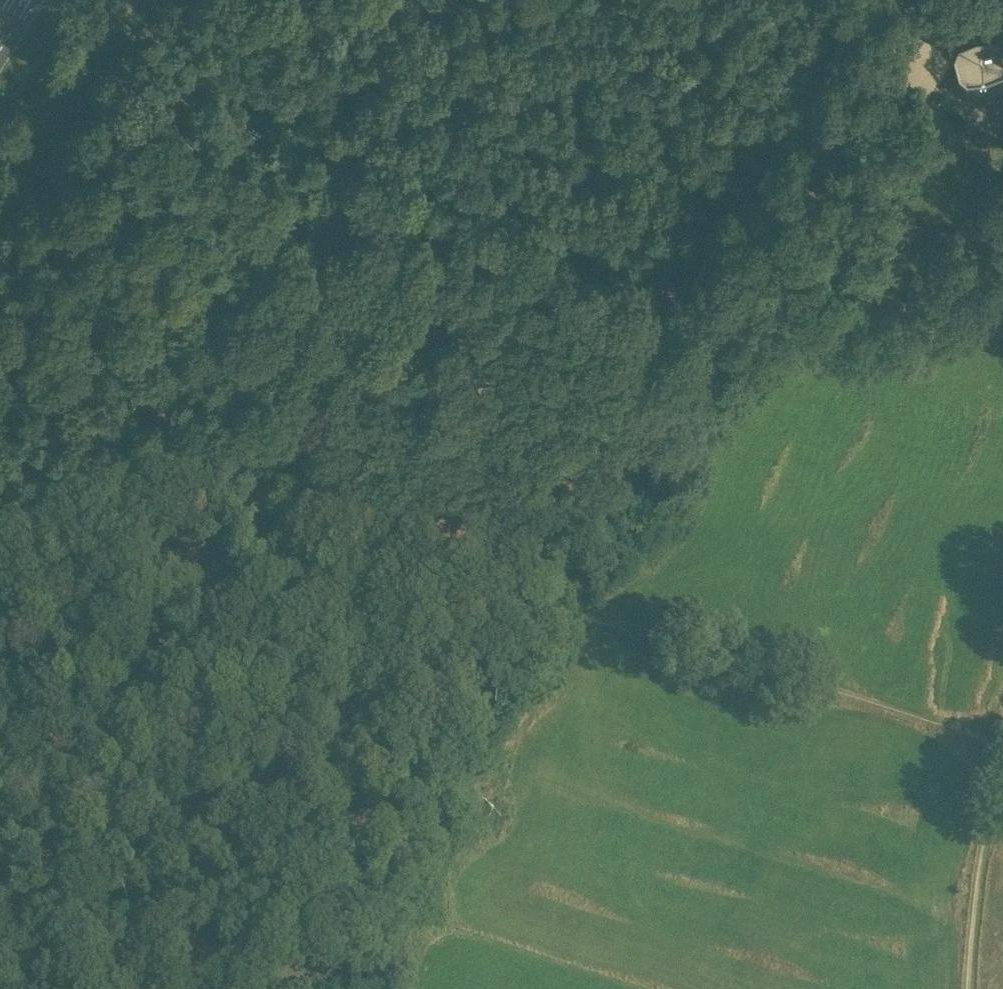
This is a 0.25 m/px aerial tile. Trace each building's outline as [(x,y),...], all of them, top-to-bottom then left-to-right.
[(954,24),(949,37),(954,57),(964,65),(966,65),(967,71),(964,72),(963,71),(962,72),(970,104),(1002,96),(1002,57),(1002,55),(1002,20),(995,14),(982,15),(973,16),(954,24)]
